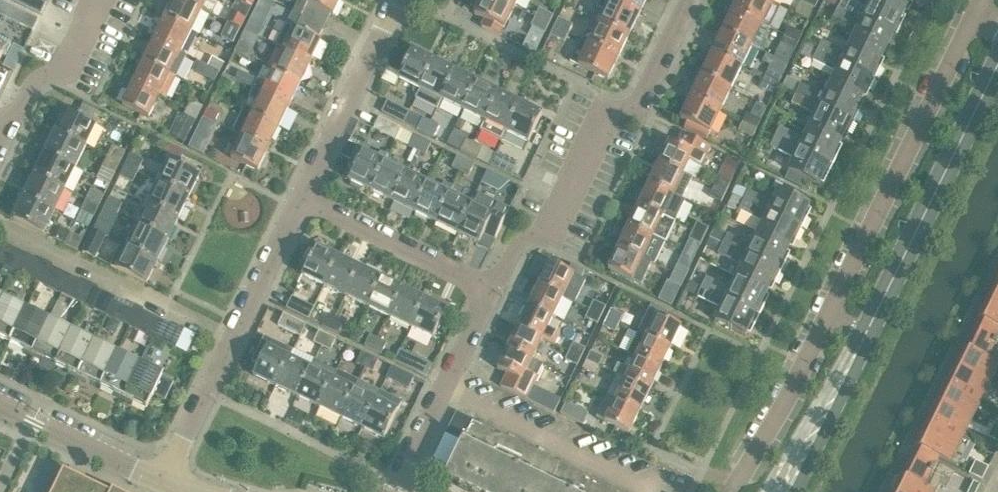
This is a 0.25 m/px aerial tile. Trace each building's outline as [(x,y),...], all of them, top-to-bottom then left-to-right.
[(41,14),(47,3),(41,0),(11,0),(41,14)] [(202,10),(182,0),(174,0),(165,18),(191,31),(202,10)] [(202,10),(207,0),(182,0),(202,10)] [(293,12),(301,16),(324,27),(330,15),(332,15),(339,0),(299,0),(293,12)] [(515,7),(501,0),(482,0),(474,15),(485,20),(481,27),(500,37),(515,7)] [(629,36),(640,14),(611,0),(600,0),(596,8),(597,8),(604,12),(599,21),(629,36)] [(640,14),(647,0),(611,0),(640,14)] [(773,4),(764,0),(738,0),(733,10),(763,25),(773,4)] [(820,0),(802,0),(801,2),(816,9),(820,0)] [(846,0),(843,0),(838,8),(893,35),(899,24),(896,23),(901,12),(876,0),(872,0),(867,10),(846,0)] [(910,0),(876,0),(901,12),(906,2),(909,3),(910,0)] [(0,5),(0,15),(33,31),(39,20),(2,2),(0,5)] [(888,46),(893,35),(838,8),(834,18),(858,30),(852,42),(880,55),(885,45),(888,46)] [(550,24),(554,16),(540,9),(536,17),(550,24)] [(752,46),(763,25),(733,10),(723,32),(752,46)] [(286,23),(274,46),(283,50),(284,50),(310,63),(321,41),(318,39),(324,27),(301,16),(293,12),(288,24),(286,23)] [(240,28),(245,19),(232,13),(228,22),(240,28)] [(545,33),(550,24),(536,17),(531,26),(545,33)] [(181,53),(191,31),(165,18),(154,40),(181,53)] [(569,33),(573,25),(559,18),(555,26),(569,33)] [(629,36),(599,21),(594,33),(587,30),(582,39),(619,57),(629,36)] [(223,32),(220,38),(233,44),(236,38),(240,28),(228,22),(223,32)] [(565,42),(569,33),(555,26),(551,35),(565,42)] [(799,43),(804,34),(789,27),(785,36),(799,43)] [(249,56),(258,37),(245,31),(236,49),(249,56)] [(742,68),(752,46),(723,32),(712,54),(742,68)] [(795,52),(799,43),(785,36),(780,45),(795,52)] [(619,57),(582,39),(576,52),(575,51),(570,62),(607,80),(619,57)] [(170,75),(181,53),(154,40),(144,62),(170,75)] [(846,54),(822,42),(817,52),(872,78),(878,67),(874,66),(880,55),(852,42),(846,54)] [(283,50),(273,72),(299,85),(310,63),(284,50),(283,50)] [(416,99),(417,100),(435,62),(413,51),(400,78),(415,86),(413,90),(414,93),(418,95),(416,99)] [(867,89),(872,78),(817,52),(813,61),(837,73),(831,85),(859,98),(864,88),(867,89)] [(731,90),(742,68),(712,54),(701,76),(731,90)] [(219,72),(223,63),(211,57),(207,66),(219,72)] [(144,62),(133,83),(160,96),(166,99),(176,78),(170,75),(144,62)] [(200,62),(196,72),(203,75),(215,81),(219,72),(207,66),(200,62)] [(392,62),(383,82),(391,86),(401,66),(392,62)] [(457,73),(435,62),(417,100),(437,109),(442,99),(444,100),(457,73)] [(239,71),(235,79),(236,80),(253,88),(289,106),(299,85),(273,72),(262,67),(256,80),(239,71)] [(768,71),(764,79),(779,86),(782,78),(768,71)] [(466,110),(479,83),(457,73),(444,100),(466,110)] [(224,74),(220,84),(231,89),(236,80),(235,79),(224,74)] [(721,112),(731,90),(701,76),(691,98),(721,112)] [(825,97),(801,85),(788,78),(783,89),(796,95),(851,122),(857,111),(853,109),(859,98),(831,85),(825,97)] [(764,79),(760,88),(774,95),(779,86),(764,79)] [(149,118),(160,96),(133,83),(122,105),(149,118)] [(485,120),(487,121),(500,94),(479,83),(466,110),(485,120)] [(253,88),(248,99),(257,103),(252,114),(279,127),(289,106),(253,88)] [(509,132),(522,104),(500,94),(487,121),(485,120),(480,131),(501,141),(507,131),(509,132)] [(846,132),(851,122),(796,95),(791,104),(816,116),(810,128),(838,141),(843,131),(846,132)] [(707,140),(710,134),(721,112),(691,98),(680,120),(687,123),(685,129),(707,140)] [(186,109),(198,115),(203,106),(191,100),(186,109)] [(404,124),(410,112),(388,101),(382,113),(404,124)] [(530,142),(543,115),(522,104),(509,132),(530,142)] [(215,123),(219,114),(208,108),(203,117),(215,123)] [(187,138),(198,115),(186,109),(175,132),(187,138)] [(86,146),(97,124),(67,110),(56,131),(86,146)] [(243,110),(232,132),(241,136),(268,149),(279,127),(252,114),(243,110)] [(758,130),(762,121),(747,114),(743,123),(758,130)] [(218,125),(215,123),(203,117),(195,135),(209,142),(218,125)] [(396,140),(402,129),(380,118),(374,130),(396,140)] [(427,135),(433,123),(423,118),(417,130),(427,135)] [(435,139),(441,127),(433,123),(427,135),(435,139)] [(753,138),(758,130),(743,123),(739,132),(753,138)] [(838,141),(810,128),(804,140),(780,128),(775,138),(830,164),(835,154),(832,152),(838,141)] [(76,168),(86,146),(56,131),(46,153),(76,168)] [(711,148),(682,133),(677,144),(670,141),(659,163),(684,174),(689,163),(702,169),(711,148)] [(419,152),(425,140),(415,135),(409,147),(419,152)] [(241,136),(231,158),(257,171),(268,149),(241,136)] [(825,176),(830,164),(775,138),(770,148),(795,159),(789,172),(816,185),(822,174),(825,176)] [(470,156),(476,144),(466,139),(460,151),(470,156)] [(426,155),(431,144),(425,140),(419,152),(426,155)] [(355,169),(349,180),(373,192),(387,163),(390,157),(381,153),(378,156),(349,141),(342,157),(351,161),(349,166),(355,169)] [(478,160),(483,148),(476,144),(470,156),(478,160)] [(120,162),(125,152),(113,146),(108,156),(120,162)] [(65,190),(76,168),(46,153),(35,175),(65,190)] [(137,171),(143,161),(131,154),(125,165),(137,171)] [(512,176),(517,165),(495,154),(490,166),(512,176)] [(114,174),(120,162),(108,156),(102,168),(114,174)] [(462,173),(467,161),(458,156),(452,168),(462,173)] [(727,157),(716,179),(718,180),(730,185),(740,163),(727,157)] [(170,160),(159,183),(189,197),(200,175),(197,174),(195,173),(188,169),(170,160)] [(469,176),(474,165),(467,161),(462,173),(469,176)] [(394,202),(408,173),(387,163),(373,192),(394,202)] [(692,179),(684,174),(659,163),(650,183),(683,199),(692,179)] [(132,182),(137,171),(125,165),(120,176),(132,182)] [(416,213),(430,184),(408,173),(394,202),(416,213)] [(55,211),(65,190),(35,175),(25,196),(55,211)] [(726,195),(730,185),(718,180),(714,189),(726,195)] [(159,183),(149,204),(179,218),(189,197),(159,183)] [(430,184),(416,213),(437,223),(451,195),(455,188),(444,183),(441,189),(430,184)] [(686,200),(683,199),(650,183),(639,206),(675,223),(686,200)] [(737,186),(732,196),(799,228),(804,217),(801,216),(807,204),(779,191),(773,203),(749,192),(737,186)] [(99,206),(104,195),(92,189),(87,200),(99,206)] [(459,234),(478,195),(466,189),(461,199),(451,195),(437,223),(459,234)] [(722,203),(726,195),(714,189),(710,197),(722,203)] [(493,239),(508,210),(478,195),(459,234),(480,244),(483,239),(485,234),(487,235),(493,239)] [(44,234),(55,211),(25,196),(14,219),(44,234)] [(732,196),(726,208),(738,213),(739,211),(763,223),(758,235),(786,248),(791,238),(794,239),(799,228),(732,196)] [(117,214),(122,204),(109,198),(104,208),(117,214)] [(93,217),(99,206),(87,200),(81,211),(93,217)] [(149,204),(138,226),(168,240),(179,218),(149,204)] [(665,244),(671,232),(675,223),(639,206),(629,227),(653,238),(665,244)] [(111,225),(117,214),(104,208),(99,219),(111,225)] [(706,237),(710,229),(698,223),(694,232),(706,237)] [(138,226),(128,247),(157,262),(168,240),(138,226)] [(643,259),(653,238),(629,227),(619,248),(643,259)] [(714,228),(710,237),(711,238),(723,244),(723,245),(778,271),(783,260),(780,259),(786,248),(758,235),(752,247),(728,235),(716,229),(714,228)] [(93,231),(82,253),(95,259),(96,258),(106,237),(93,231)] [(77,251),(83,239),(70,232),(64,245),(77,251)] [(702,245),(706,237),(694,232),(690,240),(702,245)] [(483,239),(480,244),(489,248),(493,239),(487,235),(485,234),(483,239)] [(710,237),(706,246),(719,253),(718,254),(742,266),(737,278),(764,291),(770,281),(773,282),(778,271),(723,245),(723,244),(711,238),(710,237)] [(112,266),(111,267),(116,269),(147,284),(147,283),(157,262),(128,247),(122,244),(112,266)] [(317,247),(303,276),(326,287),(340,258),(317,247)] [(633,281),(643,259),(619,248),(608,269),(633,281)] [(340,258),(326,287),(348,297),(362,268),(340,258)] [(569,272),(550,263),(539,284),(563,296),(563,297),(574,303),(586,280),(582,279),(586,271),(573,265),(569,272)] [(686,280),(690,271),(678,265),(674,274),(686,280)] [(362,268),(348,297),(370,308),(384,279),(362,268)] [(682,288),(686,280),(674,274),(670,282),(682,288)] [(693,277),(691,282),(757,314),(762,303),(759,302),(764,291),(737,278),(731,290),(707,278),(705,282),(693,277)] [(384,279),(370,308),(391,318),(405,289),(384,279)] [(679,287),(667,281),(659,299),(671,304),(679,287)] [(691,282),(686,292),(697,298),(721,309),(715,322),(743,335),(748,324),(752,325),(757,314),(691,282)] [(107,316),(116,298),(99,290),(98,287),(93,284),(83,304),(107,316)] [(553,317),(563,297),(563,296),(539,284),(529,305),(553,317)] [(997,284),(988,302),(997,307),(997,285),(997,284)] [(405,289),(391,318),(413,329),(427,300),(405,289)] [(0,305),(0,338),(10,343),(26,310),(12,303),(15,298),(5,294),(0,305)] [(309,319),(315,308),(292,297),(287,308),(309,319)] [(133,306),(116,298),(107,316),(130,327),(140,307),(135,305),(133,306)] [(427,300),(413,329),(434,339),(440,327),(450,332),(455,322),(445,317),(448,310),(427,300)] [(602,314),(605,307),(593,302),(590,309),(602,314)] [(988,302),(979,320),(997,329),(997,307),(988,302)] [(554,345),(555,344),(559,335),(547,330),(553,317),(529,305),(519,327),(543,338),(542,340),(554,345)] [(671,348),(681,327),(664,319),(667,313),(651,305),(638,332),(671,348)] [(152,337),(161,320),(144,312),(144,309),(140,307),(130,327),(152,337)] [(597,324),(602,314),(590,309),(585,318),(597,324)] [(620,323),(623,315),(611,309),(607,317),(620,323)] [(26,310),(10,343),(32,354),(51,316),(42,311),(39,317),(26,310)] [(300,336),(306,324),(284,314),(278,325),(300,336)] [(331,330),(337,319),(328,314),(322,326),(331,330)] [(51,316),(32,354),(55,364),(70,332),(57,325),(60,320),(51,316)] [(615,332),(620,323),(607,317),(603,327),(615,332)] [(339,334),(345,322),(337,319),(331,330),(339,334)] [(176,348),(184,331),(161,320),(152,337),(176,348)] [(979,320),(971,337),(997,351),(997,329),(979,320)] [(532,359),(542,340),(543,338),(519,327),(508,348),(532,359)] [(323,347),(329,336),(320,331),(314,343),(323,347)] [(70,332),(55,364),(78,376),(97,338),(87,333),(85,339),(70,332)] [(660,369),(671,348),(638,332),(627,355),(635,359),(636,357),(660,369)] [(375,351),(380,340),(370,335),(365,347),(375,351)] [(331,351),(336,339),(329,336),(323,347),(331,351)] [(971,337),(962,355),(996,372),(997,368),(997,351),(971,337)] [(97,338),(78,376),(101,387),(117,354),(103,347),(105,342),(97,338)] [(277,387),(291,358),(290,358),(293,351),(265,338),(253,362),(260,365),(254,376),(268,383),(277,387)] [(382,355),(387,343),(380,340),(375,351),(382,355)] [(582,357),(586,349),(574,343),(570,351),(582,357)] [(142,360),(123,398),(147,409),(153,396),(164,401),(173,383),(162,378),(162,376),(148,369),(151,364),(149,363),(155,351),(148,347),(142,360)] [(543,365),(532,359),(508,348),(498,370),(506,374),(499,387),(526,399),(533,387),(543,365)] [(426,377),(432,365),(401,349),(395,361),(426,377)] [(577,366),(582,357),(570,351),(565,360),(577,366)] [(366,368),(372,357),(362,352),(357,364),(366,368)] [(599,366),(603,358),(591,352),(587,360),(599,366)] [(117,354),(101,387),(123,398),(142,360),(133,355),(130,361),(117,354)] [(987,390),(996,372),(962,355),(953,373),(987,390)] [(373,372),(379,360),(372,357),(366,368),(373,372)] [(650,391),(660,369),(636,357),(635,359),(630,370),(617,363),(612,373),(617,375),(650,391)] [(299,398),(313,369),(311,368),(291,358),(277,387),(291,394),(299,398)] [(595,375),(599,366),(587,360),(583,369),(595,375)] [(321,408),(338,372),(315,361),(311,368),(313,369),(299,398),(315,405),(321,408)] [(408,389),(414,377),(392,367),(386,379),(408,389)] [(342,419),(360,382),(338,372),(321,408),(336,416),(342,419)] [(559,372),(551,388),(563,394),(571,378),(559,372)] [(979,407),(987,390),(953,373),(945,390),(979,407)] [(639,412),(650,391),(617,375),(607,396),(639,412)] [(364,429),(382,392),(360,382),(342,419),(359,427),(364,429)] [(555,413),(561,400),(533,386),(533,387),(526,399),(555,413)] [(970,425),(979,407),(945,390),(936,408),(970,425)] [(385,440),(403,402),(382,392),(364,429),(378,436),(385,440)] [(629,434),(639,412),(607,396),(596,418),(629,434)] [(584,425),(589,413),(567,402),(561,414),(584,425)] [(968,446),(970,442),(963,439),(970,425),(936,408),(927,426),(968,446)] [(434,459),(450,466),(445,478),(474,491),(622,491),(473,420),(457,411),(446,434),(434,459)] [(959,464),(968,446),(927,426),(918,443),(959,464)] [(991,430),(988,437),(997,442),(997,434),(991,430)] [(959,464),(918,443),(910,461),(950,481),(955,473),(937,464),(939,459),(957,468),(959,464)] [(950,481),(910,461),(901,479),(928,491),(937,491),(940,486),(947,489),(950,481)] [(982,480),(989,467),(976,461),(970,474),(982,480)] [(92,485),(86,482),(76,477),(74,476),(64,471),(54,491),(106,491),(92,485)] [(901,479),(894,491),(928,491),(901,479)] [(980,485),(974,482),(969,491),(976,491),(980,485)]
